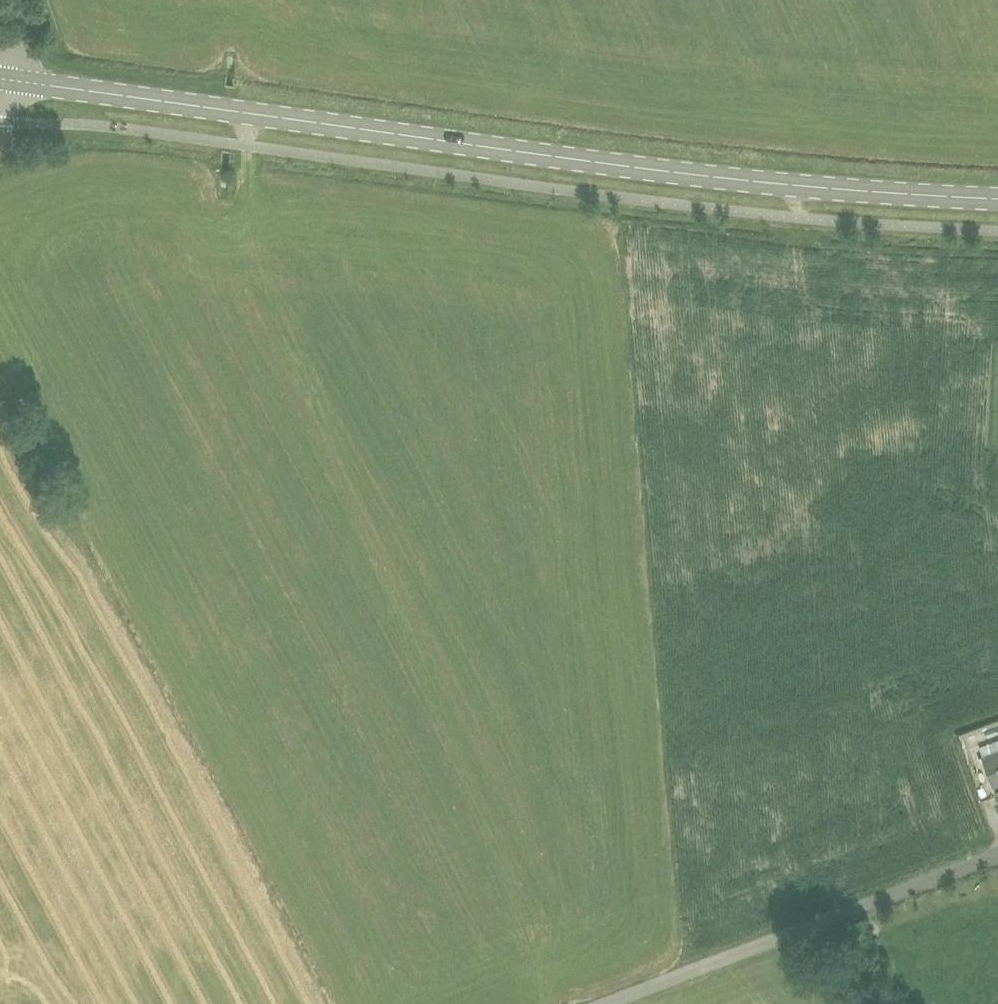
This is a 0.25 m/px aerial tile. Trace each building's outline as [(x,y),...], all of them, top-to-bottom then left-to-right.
[(997,784),(997,750),(983,756),(994,786),(997,784)]
